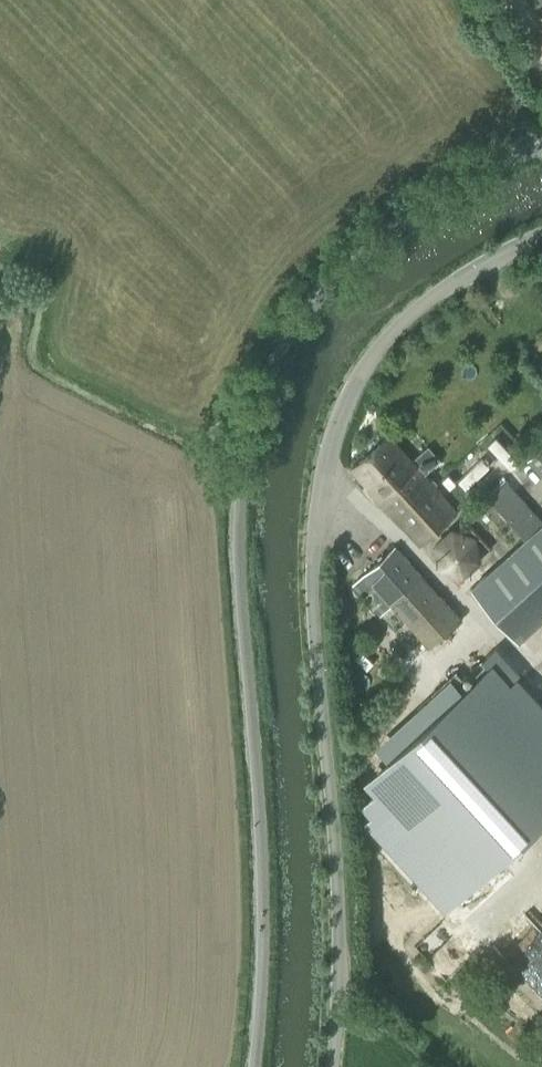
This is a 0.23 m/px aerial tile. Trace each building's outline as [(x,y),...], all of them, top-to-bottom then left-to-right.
[(422,474),(439,459),(427,445),(410,460),(387,433),(350,468),(419,543),(454,510),(422,474)] [(530,454),(541,467),(541,444),(530,454)] [(499,559),(541,521),(503,478),(461,516),(499,559)] [(470,587),(513,636),(541,610),(541,523),(470,587)] [(477,562),(478,556),(477,550),(475,544),(471,540),(466,536),(461,534),(455,533),(449,534),(443,537),(439,541),(435,546),(433,552),(433,558),(435,564),(438,569),(442,573),(447,576),(453,578),(459,577),(465,576),(470,572),(474,568),(477,562)] [(460,616),(394,545),(352,583),(381,614),(392,604),(429,645),(460,616)] [(394,751),(494,861),(541,817),(541,742),(523,721),(537,709),(506,676),(493,688),(480,673),(458,694),(445,706),(394,751)] [(456,673),(451,677),(455,681),(456,682),(461,678),(456,673)] [(458,694),(447,681),(433,693),(445,706),(458,694)]
